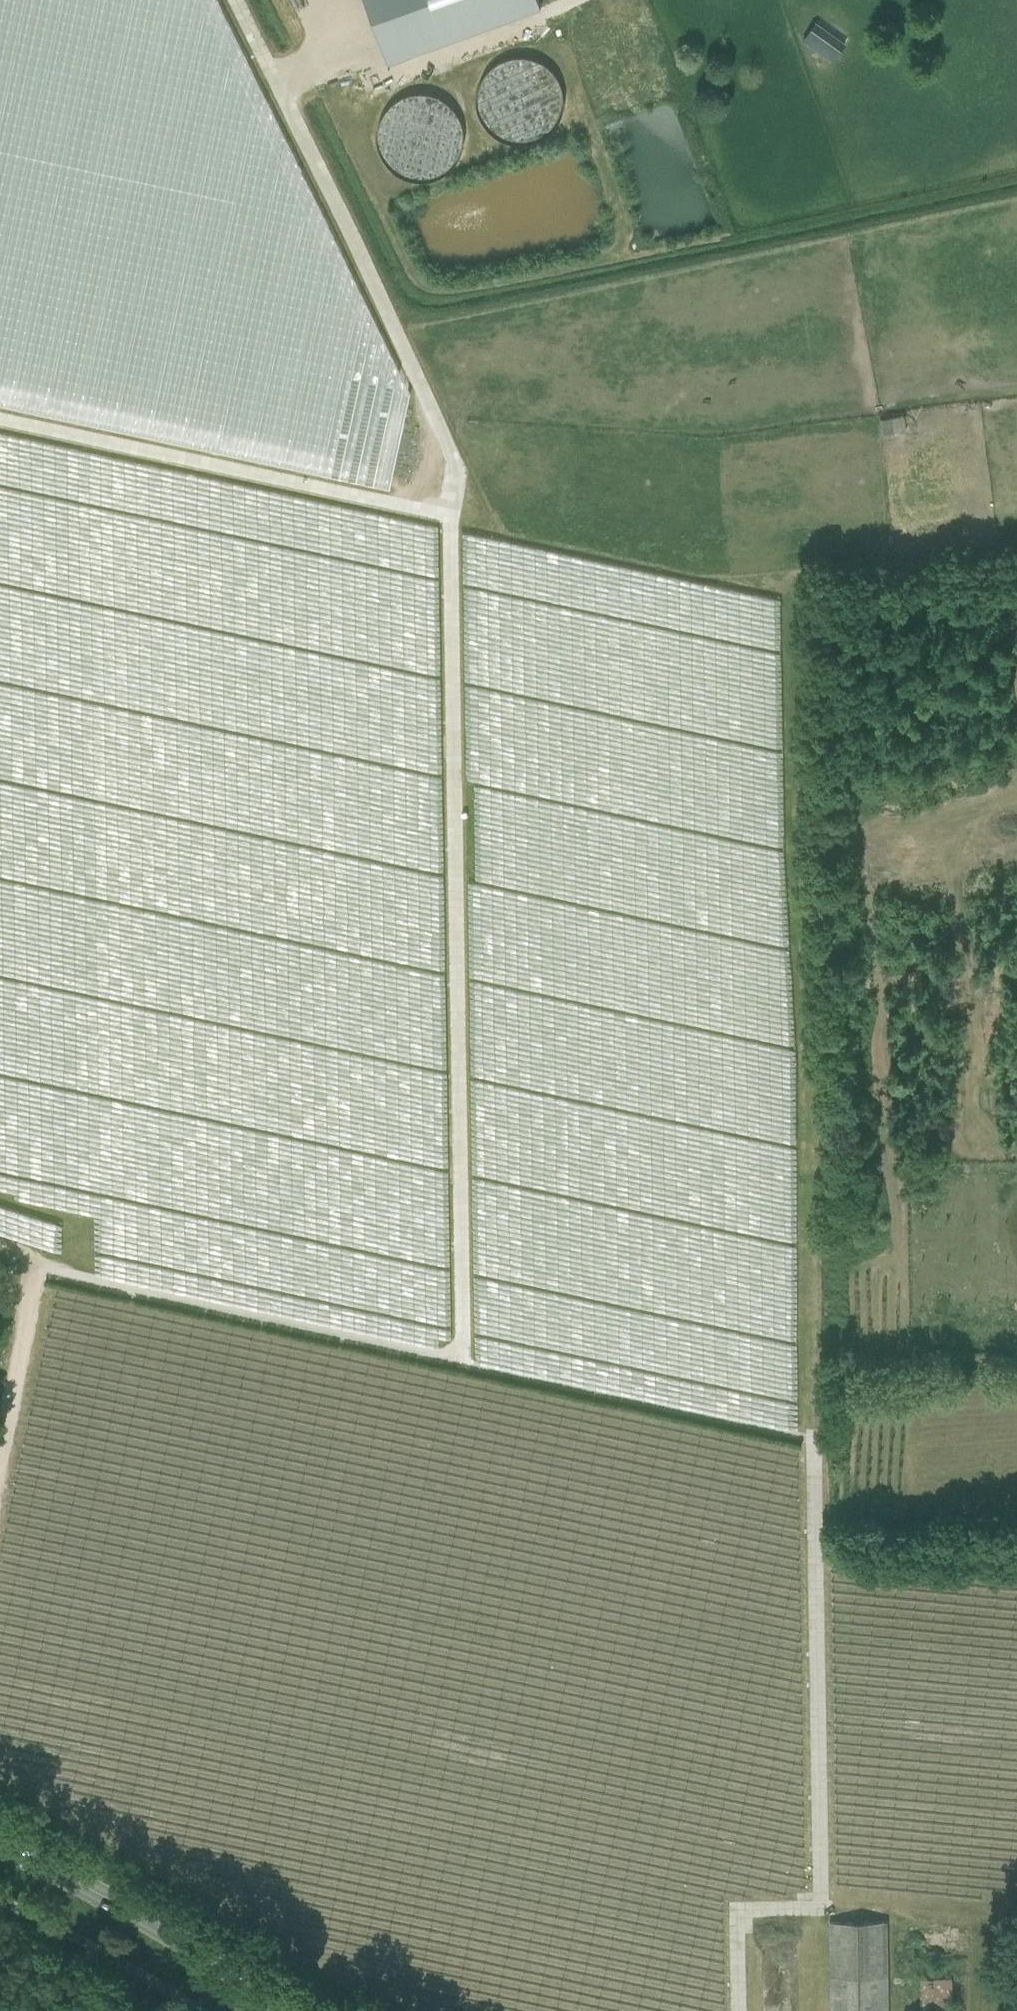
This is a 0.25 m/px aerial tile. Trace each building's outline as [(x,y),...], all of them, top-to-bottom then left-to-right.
[(388,61),(541,5),(539,0),(365,0),(388,61)] [(820,18),(802,34),(827,61),(845,44),(820,18)] [(880,434),(905,432),(904,415),(879,416),(880,434)] [(888,1922),(829,1922),(829,2010),(889,2010),(888,1922)] [(919,2008),(951,2007),(950,1975),(918,1977),(919,2008)]
